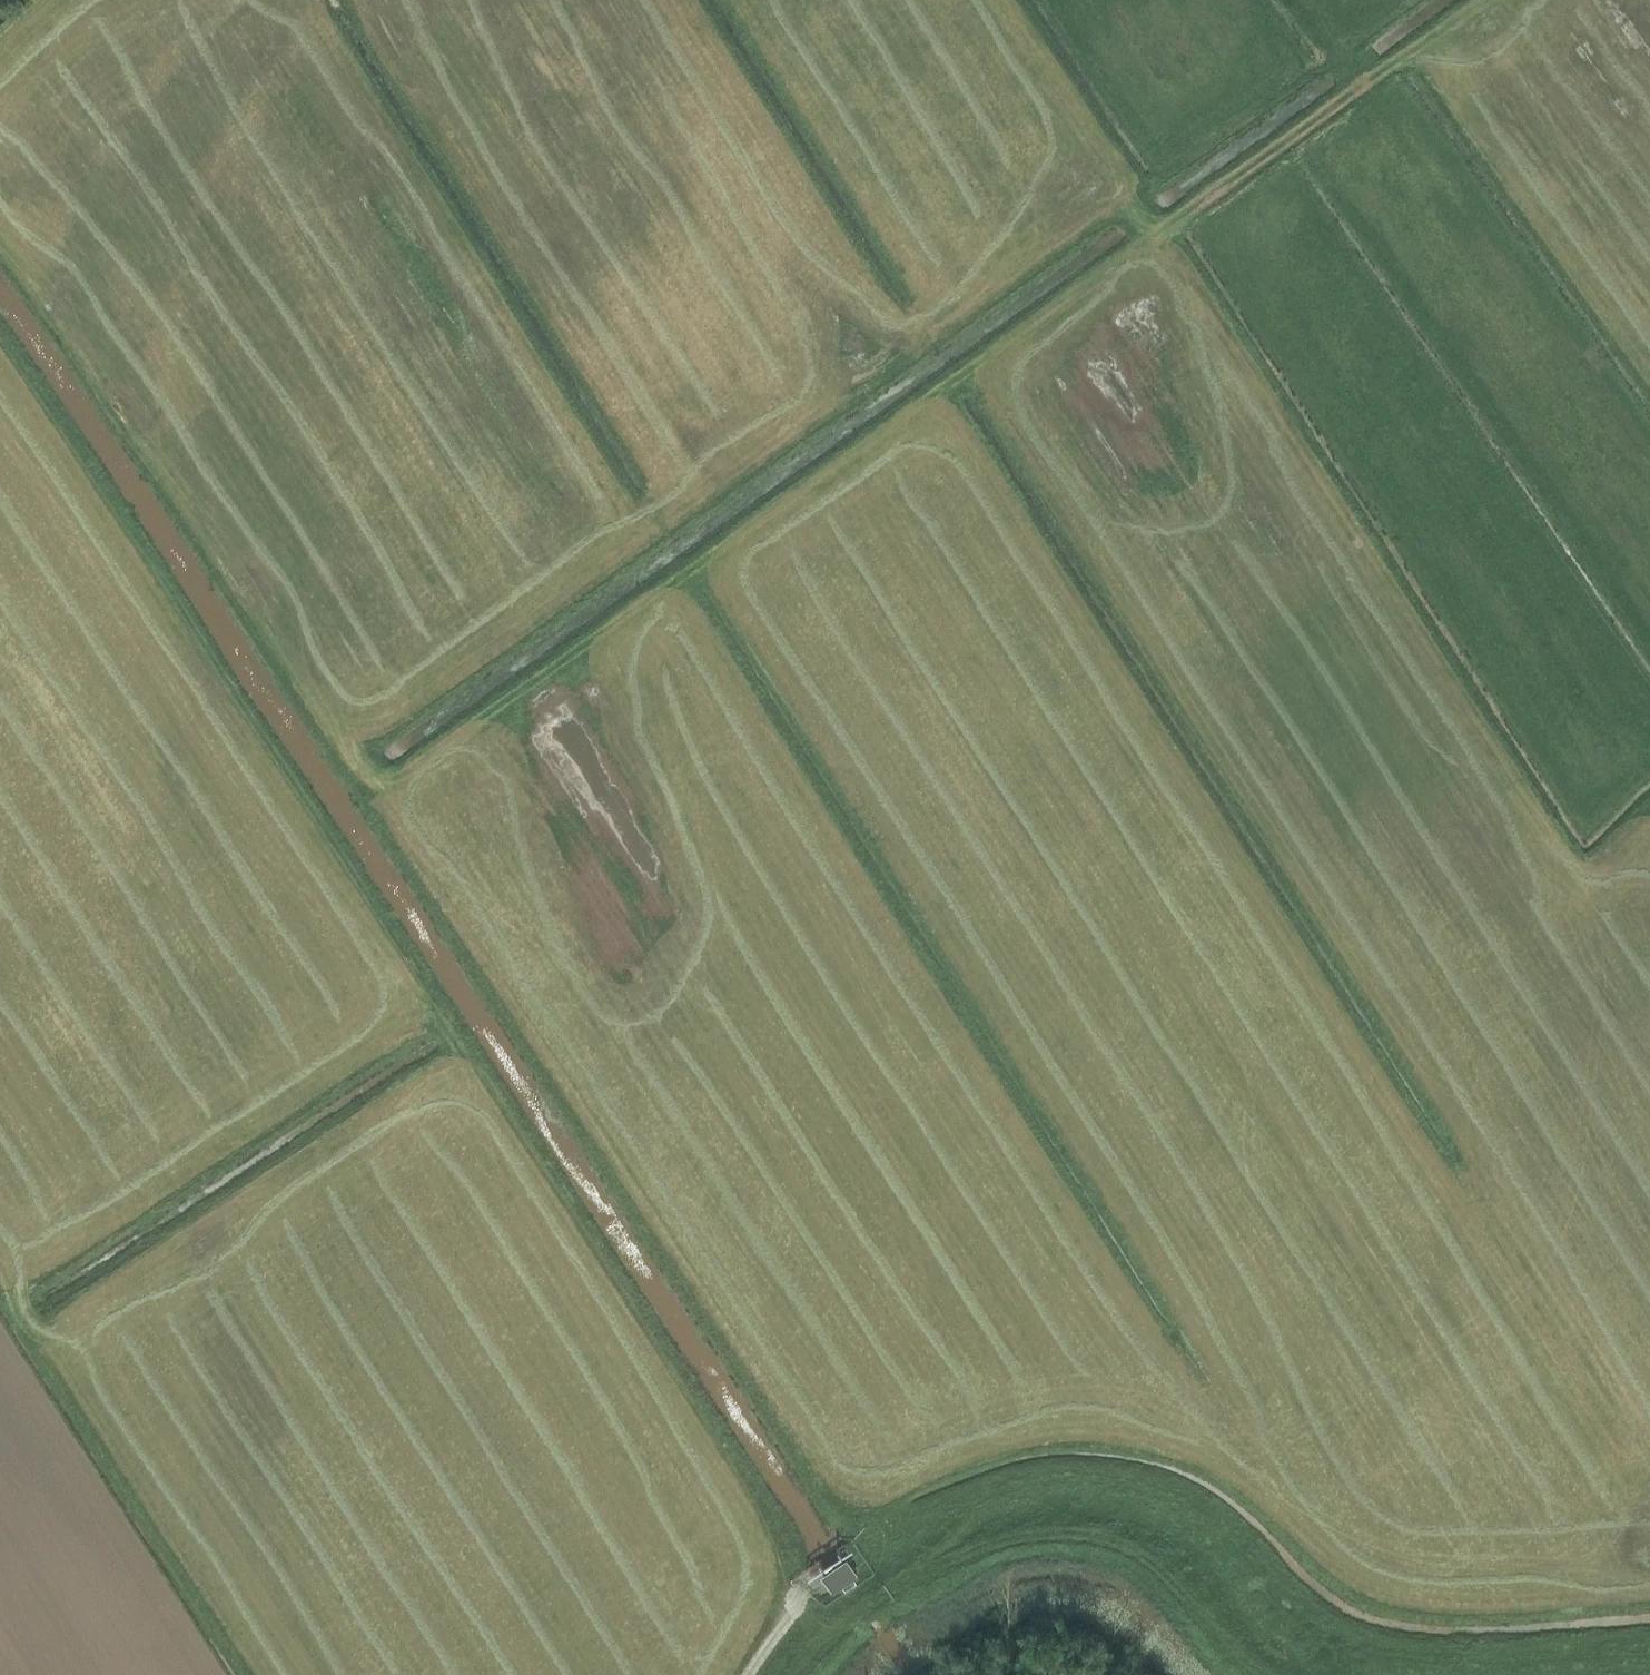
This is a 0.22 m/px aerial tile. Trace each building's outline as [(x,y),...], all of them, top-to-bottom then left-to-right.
[(860,1577),(850,1563),(841,1569),(827,1578),(836,1593),(849,1584),(860,1577)]
